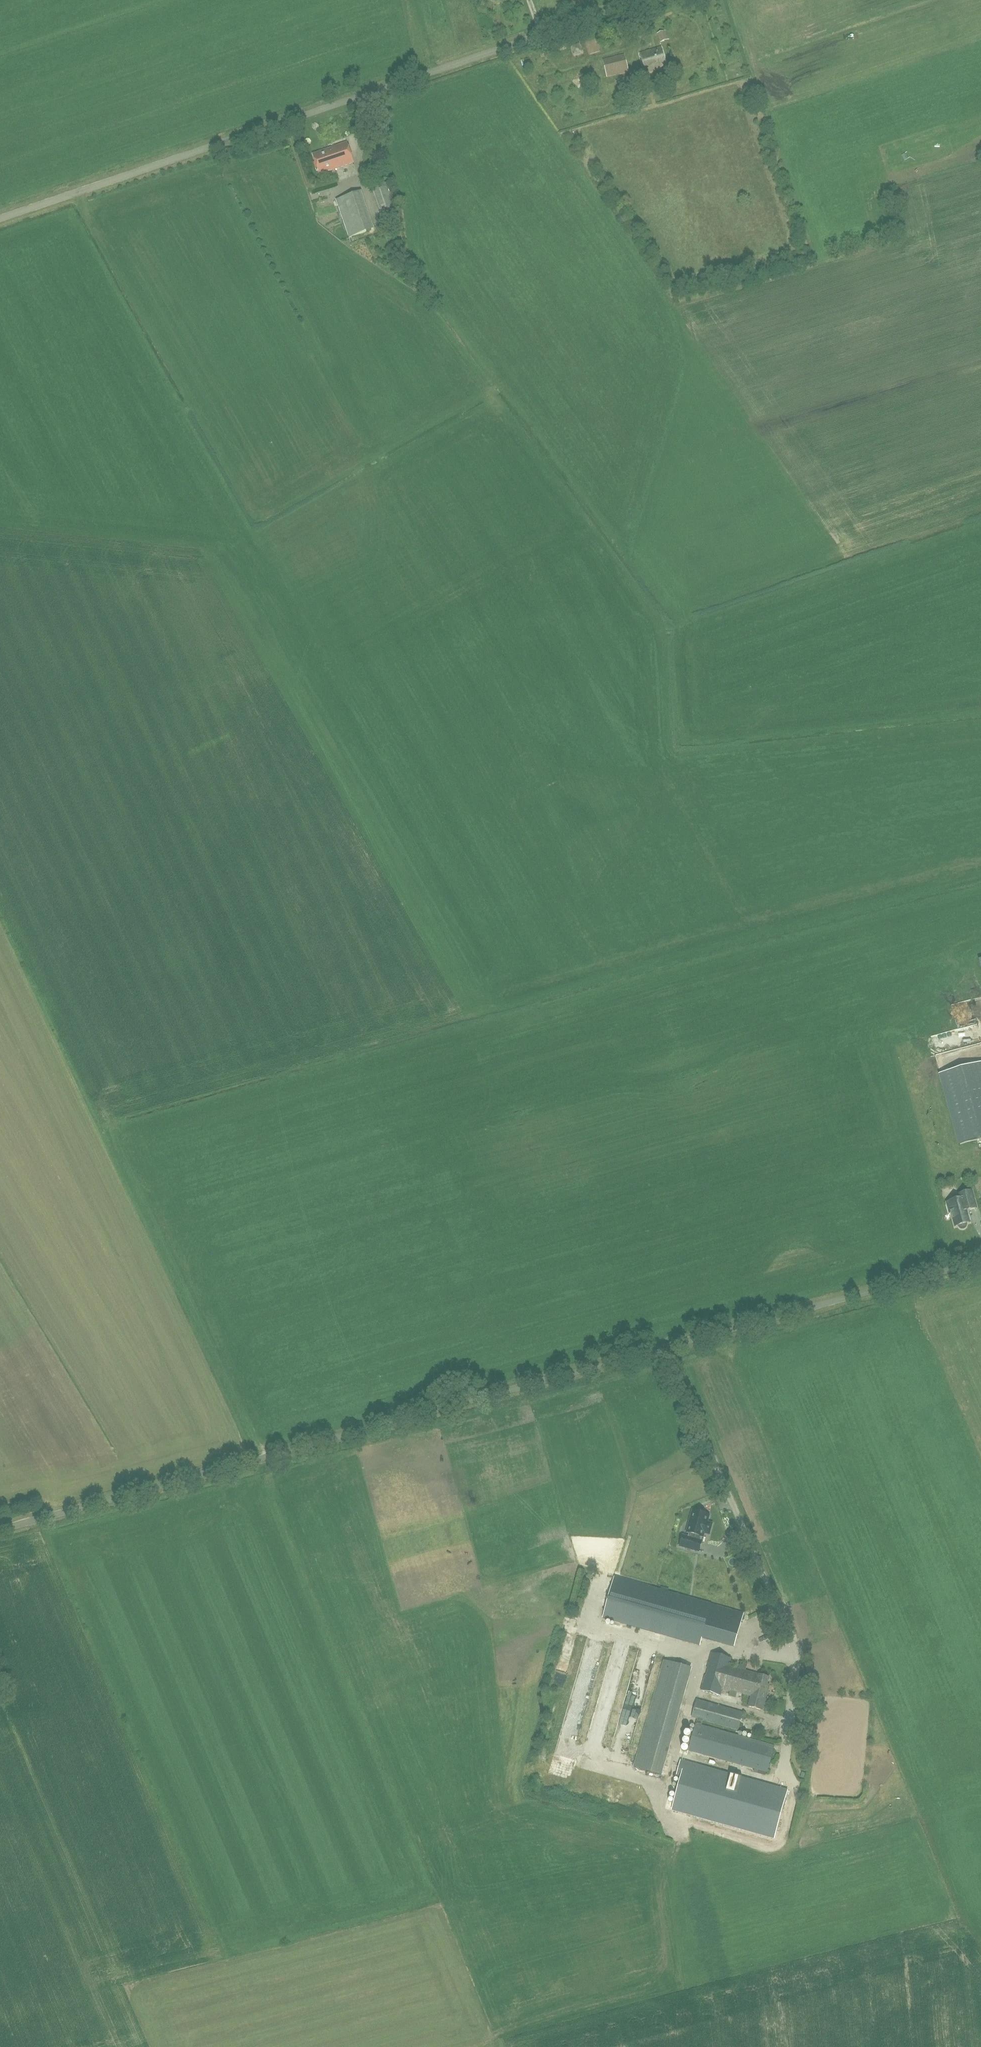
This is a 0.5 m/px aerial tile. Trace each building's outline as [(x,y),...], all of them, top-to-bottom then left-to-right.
[(646,73),(667,67),(661,48),(640,54),(646,73)] [(607,78),(628,73),(623,55),(602,60),(607,78)] [(319,174),(354,163),(347,143),(313,154),(319,174)] [(380,210),(396,205),(388,182),(373,187),(380,210)] [(349,238),(374,229),(362,191),(336,200),(349,238)] [(264,234),(269,233),(265,222),(260,224),(264,234)] [(929,1054),(931,1060),(939,1058),(937,1052),(929,1054)] [(939,1074),(959,1145),(980,1139),(980,1062),(939,1074)] [(970,1223),(967,1211),(977,1208),(972,1192),(958,1196),(959,1200),(946,1204),(949,1214),(951,1214),(955,1227),(958,1226),(959,1227),(960,1228),(962,1229),(963,1229),(965,1228),(966,1227),(966,1225),(966,1224),(970,1223)] [(710,1535),(713,1523),(708,1521),(710,1514),(692,1509),(685,1532),(689,1533),(688,1536),(683,1534),(679,1547),(699,1552),(703,1540),(701,1540),(702,1537),(704,1538),(705,1534),(710,1535)] [(723,1560),(730,1553),(726,1549),(719,1556),(723,1560)] [(734,1646),(743,1613),(630,1581),(614,1577),(603,1617),(700,1644),(702,1637),(718,1641),(734,1646)] [(739,1668),(728,1666),(731,1658),(711,1653),(707,1669),(708,1669),(706,1676),(705,1675),(701,1690),(720,1695),(722,1689),(730,1691),(728,1698),(735,1700),(737,1692),(751,1696),(748,1706),(763,1709),(765,1699),(763,1698),(769,1677),(746,1670),(748,1664),(740,1662),(739,1668)] [(635,1771),(663,1778),(693,1672),(686,1670),(687,1666),(666,1660),(635,1771)] [(738,1730),(742,1713),(697,1700),(692,1717),(697,1719),(688,1750),(767,1772),(774,1746),(701,1726),(703,1720),(738,1730)] [(579,1735),(579,1726),(566,1725),(565,1734),(579,1735)] [(787,1790),(685,1762),(671,1810),(774,1839),(787,1790)] [(567,1780),(570,1771),(551,1764),(546,1777),(556,1780),(557,1776),(567,1780)]
